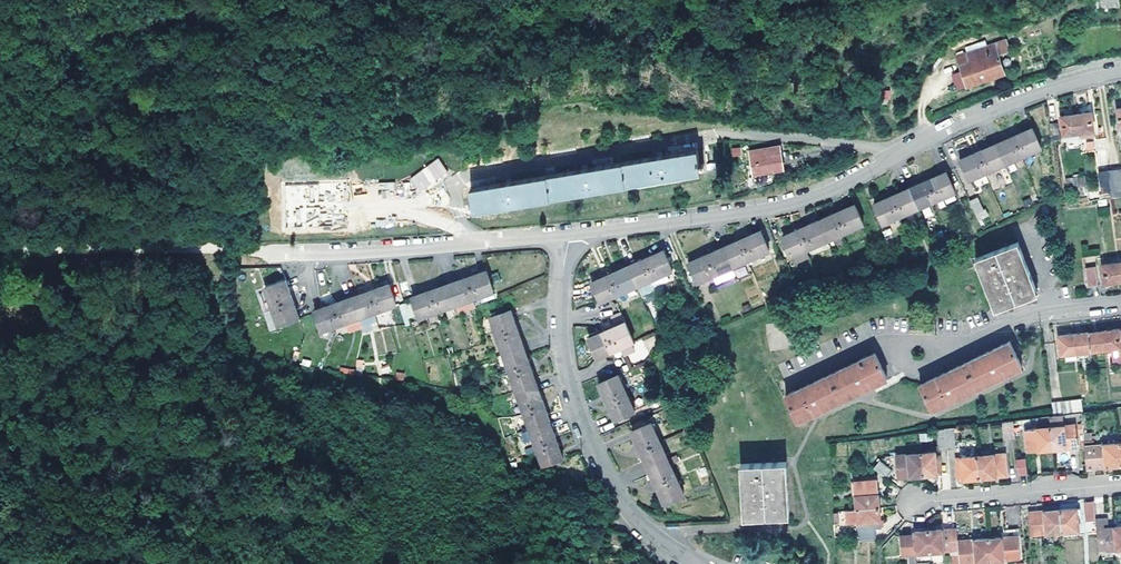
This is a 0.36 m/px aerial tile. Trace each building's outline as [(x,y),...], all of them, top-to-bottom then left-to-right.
[(1119,0),(1099,0),(1099,9),(1119,9),(1119,0)] [(959,65),(967,87),(1004,73),(997,55),(1010,50),(1006,39),(966,53),(969,61),(959,65)] [(969,61),(966,53),(956,57),(959,65),(969,61)] [(1092,111),(1076,113),(1079,132),(1094,130),(1092,111)] [(1079,132),(1076,113),(1061,116),(1063,134),(1065,134),(1079,132)] [(1051,124),(1053,140),(1060,140),(1057,124),(1051,124)] [(969,179),(1020,156),(1023,155),(1041,146),(1032,127),(1026,130),(1007,138),(990,145),(972,154),(960,159),(969,179)] [(1080,140),(1079,132),(1065,134),(1066,141),(1080,140)] [(1094,150),(1093,138),(1083,139),(1084,151),(1094,150)] [(740,147),(730,148),(731,157),(741,157),(740,147)] [(749,154),(752,172),(784,167),(781,148),(749,154)] [(697,149),(471,188),(474,209),(701,171),(700,166),(703,166),(703,162),(699,162),(697,149)] [(410,178),(420,193),(448,173),(438,158),(410,178)] [(1120,167),(1112,168),(1104,169),(1100,170),(1103,196),(1116,194),(1120,193),(1120,167)] [(932,201),(934,200),(955,191),(946,171),(941,174),(932,178),(924,181),(911,188),(904,190),(896,193),(885,198),(874,203),(883,223),(898,216),(901,215),(919,207),(932,201)] [(1090,176),(1092,193),(1099,192),(1097,175),(1090,176)] [(1085,188),(1085,176),(1065,177),(1065,189),(1085,188)] [(313,186),(288,186),(288,223),(326,223),(326,209),(313,209),(313,186)] [(978,198),(970,202),(976,214),(984,211),(978,198)] [(792,255),(842,233),(864,223),(855,204),(845,208),(828,216),(818,220),(810,223),(789,233),(783,236),(792,255)] [(697,281),(769,249),(761,231),(753,234),(736,241),(716,250),(697,258),(689,261),(697,281)] [(977,258),(995,309),(1038,293),(1039,290),(1019,242),(977,258)] [(600,301),(672,269),(664,250),(656,253),(637,261),(617,270),(604,277),(592,282),(600,301)] [(1105,282),(1113,281),(1120,281),(1120,262),(1119,262),(1103,263),(1105,282)] [(1089,268),(1092,282),(1098,282),(1096,267),(1089,268)] [(715,284),(747,274),(745,268),(713,277),(715,284)] [(455,303),(472,297),(493,290),(485,270),(477,273),(460,279),(440,285),(421,292),(411,295),(419,316),(436,309),(455,303)] [(264,286),(278,325),(298,317),(290,294),(285,280),(264,286)] [(322,330),(396,304),(388,283),(382,286),(359,294),(343,300),(336,302),(325,307),(315,311),(322,330)] [(493,290),(472,297),(475,305),(495,297),(493,290)] [(436,309),(439,317),(457,310),(455,303),(436,309)] [(558,446),(555,436),(551,427),(549,421),(545,407),(539,391),(534,376),(527,356),(520,338),(514,320),(510,309),(490,316),(543,465),(562,458),(558,446)] [(597,356),(619,347),(623,355),(637,349),(633,341),(624,321),(621,314),(607,321),(610,328),(603,331),(588,338),(597,356)] [(1107,348),(1120,347),(1120,328),(1113,329),(1105,330),(1107,348)] [(1099,331),(1089,332),(1091,351),(1107,348),(1105,330),(1099,331)] [(1075,333),(1077,352),(1091,351),(1089,332),(1081,333),(1075,333)] [(1061,354),(1077,352),(1075,333),(1066,334),(1060,335),(1061,354)] [(1010,341),(921,384),(933,409),(1022,366),(1010,341)] [(875,352),(786,395),(798,421),(888,378),(875,352)] [(598,383),(608,405),(619,427),(638,418),(625,389),(618,375),(598,383)] [(1082,412),(1081,399),(1052,402),(1053,414),(1082,412)] [(1062,416),(1051,417),(1052,427),(1063,425),(1062,416)] [(1013,420),(1003,421),(1004,438),(1014,436),(1013,420)] [(659,493),(664,504),(683,495),(677,480),(667,458),(661,443),(652,423),(632,431),(636,439),(638,445),(643,457),(647,467),(651,475),(654,481),(659,493)] [(1050,427),(1053,449),(1077,448),(1074,426),(1050,427)] [(955,427),(946,428),(947,448),(956,447),(955,427)] [(1027,452),(1053,449),(1050,427),(1025,429),(1027,452)] [(946,428),(937,430),(939,449),(947,448),(946,428)] [(1119,443),(1084,446),(1087,468),(1120,465),(1120,458),(1119,443)] [(901,477),(924,475),(923,453),(899,455),(901,477)] [(923,453),(924,475),(942,473),(940,456),(936,456),(935,453),(923,453)] [(978,456),(979,478),(1007,475),(1006,454),(978,456)] [(959,480),(979,478),(978,456),(958,457),(959,480)] [(1017,458),(1019,474),(1027,473),(1026,458),(1017,458)] [(881,461),(875,467),(890,480),(895,473),(881,461)] [(739,463),(742,518),(788,517),(785,463),(739,463)] [(858,523),(860,541),(874,540),(875,528),(881,528),(879,507),(877,479),(856,481),(857,509),(845,510),(846,524),(858,523)] [(1088,521),(1097,520),(1094,501),(1086,502),(1088,521)] [(1031,512),(1033,534),(1079,530),(1078,517),(1083,517),(1081,508),(1031,512)] [(1100,550),(1120,548),(1120,526),(1110,527),(1109,518),(1097,520),(1100,550)] [(902,536),(904,555),(931,552),(958,550),(957,540),(956,528),(929,530),(916,531),(916,535),(902,536)] [(958,550),(959,563),(990,560),(1020,557),(1017,528),(1003,529),(1004,534),(1001,534),(1001,537),(989,538),(957,540),(958,550)]
